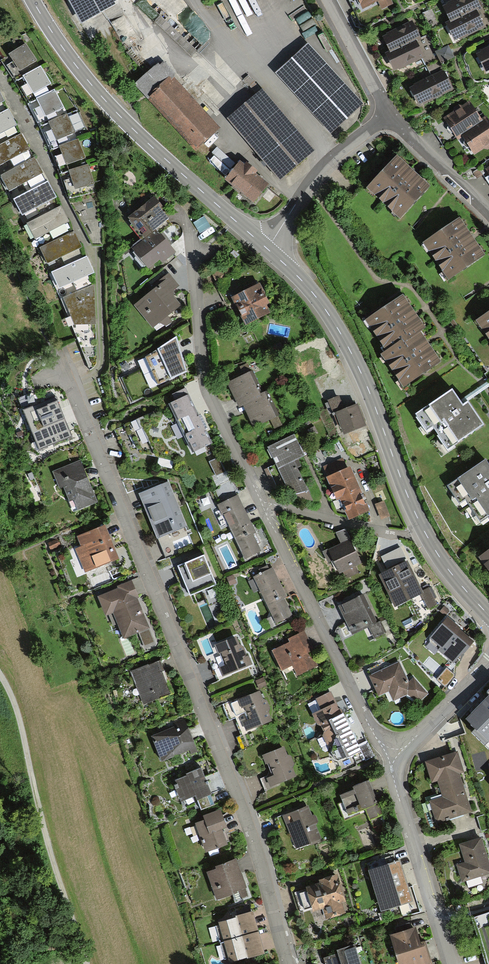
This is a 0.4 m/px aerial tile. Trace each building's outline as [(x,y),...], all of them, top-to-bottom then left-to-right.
[(82,26),(117,7),(117,0),(68,0),(82,26)] [(362,11),(379,4),(382,10),(393,5),(391,0),(357,0),(362,11)] [(441,6),(449,23),(478,10),(473,0),(454,0),(441,6)] [(482,27),(474,11),(445,25),(452,41),(482,27)] [(410,22),(382,36),(390,52),(418,39),(410,22)] [(422,56),(415,41),(385,55),(393,70),(422,56)] [(23,78),(40,68),(25,44),(8,56),(13,63),(6,68),(8,70),(16,82),(23,78)] [(305,46),(277,72),(330,129),(358,103),(305,46)] [(443,65),(456,57),(449,46),(436,54),(443,65)] [(476,56),(486,75),(488,73),(488,49),(476,56)] [(192,149),(216,128),(160,63),(136,83),(192,149)] [(22,92),(29,105),(37,101),(55,91),(40,68),(23,78),(28,85),(21,90),(22,92)] [(442,72),(409,88),(417,105),(450,89),(442,72)] [(49,123),(67,116),(55,91),(37,101),(40,108),(34,111),(35,114),(41,127),(49,123)] [(262,91),(228,120),(280,181),(314,151),(262,91)] [(469,102),(443,118),(458,142),(463,139),(461,136),(483,122),(481,120),(469,102)] [(17,126),(11,116),(8,110),(0,115),(0,135),(17,126)] [(46,137),(51,151),(60,147),(78,140),(75,133),(86,128),(79,114),(68,119),(67,116),(49,123),(52,131),(45,134),(46,137)] [(461,136),(463,139),(474,157),(488,147),(488,122),(486,117),(481,120),(483,122),(461,136)] [(0,147),(0,167),(30,150),(24,140),(21,135),(0,147)] [(69,173),(88,167),(78,140),(60,147),(63,155),(55,158),(56,161),(60,176),(69,173)] [(225,178),(237,164),(220,150),(208,163),(225,178)] [(34,158),(1,177),(10,193),(43,174),(37,164),(34,158)] [(397,158),(367,188),(396,216),(426,186),(397,158)] [(244,166),(241,164),(226,182),(254,205),(268,187),(256,177),(258,174),(251,169),(246,165),(244,166)] [(88,167),(69,173),(72,180),(64,183),(65,185),(69,201),(96,193),(88,167)] [(48,183),(14,201),(22,217),(56,198),(50,188),(48,183)] [(152,198),(127,219),(141,236),(166,216),(152,198)] [(61,207),(27,225),(36,240),(69,222),(63,212),(61,207)] [(201,216),(191,222),(199,235),(209,228),(201,216)] [(459,221),(424,244),(446,278),(481,255),(459,221)] [(156,230),(132,249),(146,267),(170,247),(156,230)] [(74,232),(39,250),(47,265),(82,248),(77,238),(74,232)] [(86,258),(52,275),(60,290),(94,273),(89,263),(86,258)] [(230,261),(211,271),(215,280),(235,270),(230,261)] [(133,306),(150,328),(152,326),(156,331),(169,322),(164,316),(178,305),(171,296),(172,289),(176,285),(167,274),(152,285),(155,289),(133,306)] [(257,284),(232,297),(246,323),(267,312),(263,305),(267,303),(257,284)] [(75,327),(96,325),(95,311),(94,286),(63,299),(75,327)] [(365,321),(386,352),(422,327),(401,297),(365,321)] [(476,322),(488,342),(488,313),(476,322)] [(417,331),(381,355),(402,386),(438,362),(417,331)] [(185,373),(175,338),(157,351),(145,357),(157,385),(185,373)] [(250,376),(229,385),(240,413),(246,411),(255,431),(277,422),(266,397),(260,399),(250,376)] [(453,388),(415,414),(427,431),(433,427),(448,449),(484,425),(468,401),(464,404),(453,388)] [(168,404),(191,452),(209,444),(203,431),(206,430),(199,415),(196,417),(183,389),(169,395),(172,402),(168,404)] [(56,398),(24,410),(39,449),(71,437),(67,428),(59,406),(56,398)] [(335,412),(344,433),(363,425),(355,405),(343,411),(337,398),(328,401),(333,413),(335,412)] [(158,409),(116,428),(128,457),(147,449),(180,456),(158,409)] [(295,463),(306,458),(296,436),(268,450),(294,505),(312,496),(295,463)] [(341,458),(322,467),(347,516),(365,507),(341,458)] [(220,459),(211,462),(216,477),(225,473),(220,459)] [(448,485),(459,502),(465,499),(480,520),(488,514),(488,466),(485,460),(448,485)] [(78,511),(97,504),(81,462),(54,473),(62,495),(65,494),(69,504),(74,502),(78,511)] [(167,483),(139,494),(156,536),(184,525),(167,483)] [(235,496),(209,509),(215,522),(223,518),(243,558),(258,550),(249,532),(252,531),(235,496)] [(381,501),(374,504),(379,517),(387,514),(381,501)] [(84,573),(119,559),(106,526),(76,538),(84,557),(79,559),(84,573)] [(340,543),(323,551),(333,574),(341,570),(345,578),(356,573),(352,565),(358,562),(343,529),(335,533),(340,543)] [(481,556),(488,569),(488,551),(481,556)] [(203,556),(177,565),(189,595),(201,591),(214,624),(227,619),(203,556)] [(405,563),(380,576),(396,606),(421,593),(405,563)] [(258,589),(274,622),(290,615),(281,597),(284,596),(271,569),(267,571),(265,566),(258,570),(259,573),(251,576),(253,580),(248,583),(252,592),(258,589)] [(124,641),(133,637),(140,653),(156,646),(138,600),(140,598),(133,582),(116,589),(117,591),(98,598),(106,618),(114,615),(124,641)] [(428,592),(422,595),(426,607),(433,604),(428,592)] [(358,596),(338,606),(351,633),(367,625),(373,637),(382,633),(377,623),(372,625),(358,596)] [(453,660),(470,640),(445,619),(428,639),(453,660)] [(303,634),(271,650),(280,667),(289,662),(296,675),(314,666),(307,651),(310,649),(303,634)] [(222,675),(246,664),(234,636),(216,644),(225,665),(219,667),(222,675)] [(200,641),(207,656),(215,653),(208,637),(200,641)] [(397,663),(369,676),(378,694),(388,690),(392,699),(405,693),(417,701),(425,694),(411,678),(406,683),(397,663)] [(159,664),(150,668),(149,667),(131,674),(143,705),(171,694),(159,664)] [(261,678),(254,681),(257,687),(264,684),(261,678)] [(488,740),(488,687),(486,690),(488,693),(466,717),(488,740)] [(258,692),(235,701),(245,728),(268,719),(265,711),(267,708),(264,702),(262,702),(258,692)] [(347,760),(348,761),(354,759),(357,764),(374,756),(367,742),(358,747),(347,724),(338,706),(332,693),(315,701),(320,712),(313,716),(328,747),(334,749),(332,755),(336,762),(340,763),(347,760)] [(171,729),(151,736),(161,761),(196,748),(184,718),(170,724),(171,729)] [(281,747),(262,755),(271,776),(267,778),(270,786),(293,776),(289,767),(290,764),(288,759),(286,757),(281,747)] [(435,820),(468,811),(456,772),(460,771),(455,752),(425,761),(431,781),(437,779),(442,797),(429,801),(435,820)] [(200,770),(173,782),(181,800),(195,794),(197,797),(209,792),(200,770)] [(368,817),(379,813),(367,781),(353,786),(355,790),(340,796),(346,813),(364,806),(368,817)] [(195,818),(206,849),(227,842),(221,827),(227,825),(220,805),(203,811),(204,815),(195,818)] [(282,816),(295,848),(318,839),(313,825),(315,822),(313,818),(310,817),(306,807),(282,816)] [(378,847),(375,830),(362,833),(366,849),(378,847)] [(480,838),(459,844),(465,863),(456,866),(461,880),(488,872),(488,870),(480,838)] [(207,868),(216,896),(246,886),(236,854),(215,861),(216,865),(207,868)] [(399,860),(369,870),(382,909),(412,900),(399,860)] [(319,883),(305,887),(312,909),(321,907),(324,918),(341,913),(338,902),(342,901),(334,875),(318,880),(319,883)] [(252,910),(219,919),(224,938),(257,929),(252,910)] [(390,935),(400,963),(403,963),(423,957),(413,928),(390,935)] [(263,948),(257,929),(224,938),(229,958),(263,948)] [(352,944),(335,950),(337,955),(323,960),(324,963),(359,963),(352,944)]
